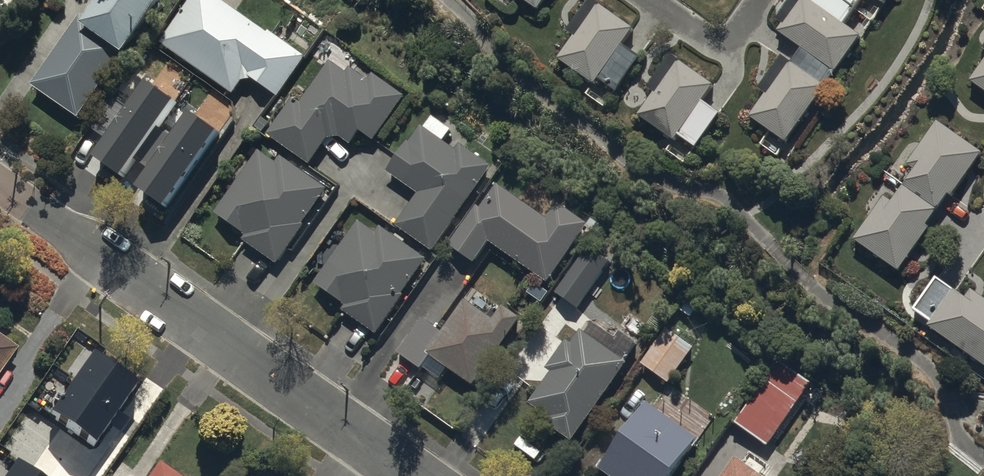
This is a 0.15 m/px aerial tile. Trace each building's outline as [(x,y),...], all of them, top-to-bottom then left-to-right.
[(89,26),(81,20),(32,91),(81,125),(124,63),(130,67),(169,11),(153,0),(107,0),(89,26)] [(275,41),(271,38),(216,0),(197,0),(163,48),(236,98),(248,80),(279,101),(306,62),(275,41)] [(816,0),(802,0),(781,29),(838,68),(863,33),(816,0)] [(635,27),(600,3),(562,58),(596,82),(635,27)] [(715,82),(681,59),(642,115),(676,138),(715,82)] [(827,85),(793,61),(754,116),(788,140),(827,85)] [(972,80),(983,88),(983,64),(972,80)] [(363,137),(376,146),(407,101),(375,80),(370,87),(351,74),(348,79),(332,67),(302,111),(295,106),(270,141),(312,170),(335,137),(354,150),(363,137)] [(131,184),(167,209),(221,131),(187,108),(169,134),(157,126),(174,101),(142,79),(90,154),(123,177),(135,160),(144,166),(131,184)] [(941,118),(910,163),(918,169),(907,183),(941,207),(951,193),(954,195),(983,152),(983,149),(941,118)] [(399,233),(435,258),(494,171),(458,147),(455,152),(422,130),(389,177),(422,200),(399,233)] [(283,163),(279,170),(261,157),(218,219),(249,241),(246,245),(280,268),(305,232),(304,231),(325,202),(330,195),(283,163)] [(887,194),(857,237),(902,269),(933,225),(930,223),(940,208),(906,184),(895,199),(887,194)] [(475,270),(491,248),(550,289),(580,246),(590,232),(559,210),(549,225),(500,191),(482,216),(479,214),(452,253),(475,270)] [(360,227),(316,290),(347,311),(344,316),(380,340),(431,266),(395,242),(396,241),(383,232),(378,239),(360,227)] [(556,296),(580,313),(613,266),(588,249),(556,296)] [(974,295),(968,302),(938,278),(913,310),(983,364),(983,303),(974,295)] [(424,377),(434,364),(476,393),(514,338),(524,325),(505,312),(496,325),(467,305),(445,337),(421,320),(396,357),(424,377)] [(17,341),(0,329),(0,366),(17,341)] [(646,370),(672,388),(697,351),(671,333),(646,370)] [(530,419),(576,451),(632,371),(585,339),(576,353),(569,349),(549,378),(555,383),(530,419)] [(50,414),(95,446),(141,380),(96,349),(50,414)] [(738,429),(771,452),(814,391),(781,368),(738,429)] [(599,475),(683,475),(704,446),(645,405),(597,475),(599,475)] [(154,454),(139,475),(186,475),(154,454)] [(19,458),(7,475),(45,475),(19,458)] [(748,471),(739,465),(731,475),(756,475),(748,471)]
